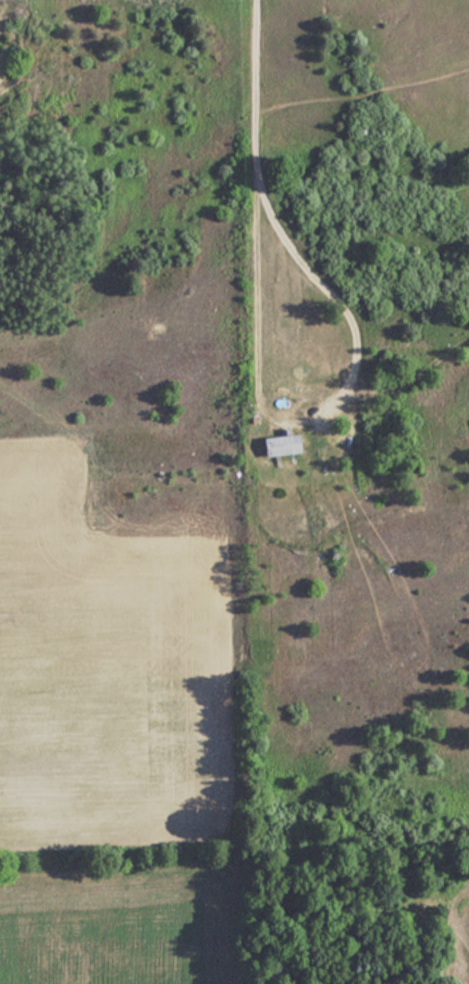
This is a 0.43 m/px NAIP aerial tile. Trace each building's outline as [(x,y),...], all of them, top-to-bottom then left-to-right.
[(294,434),(257,437),(258,456),(296,454),(294,434)]
